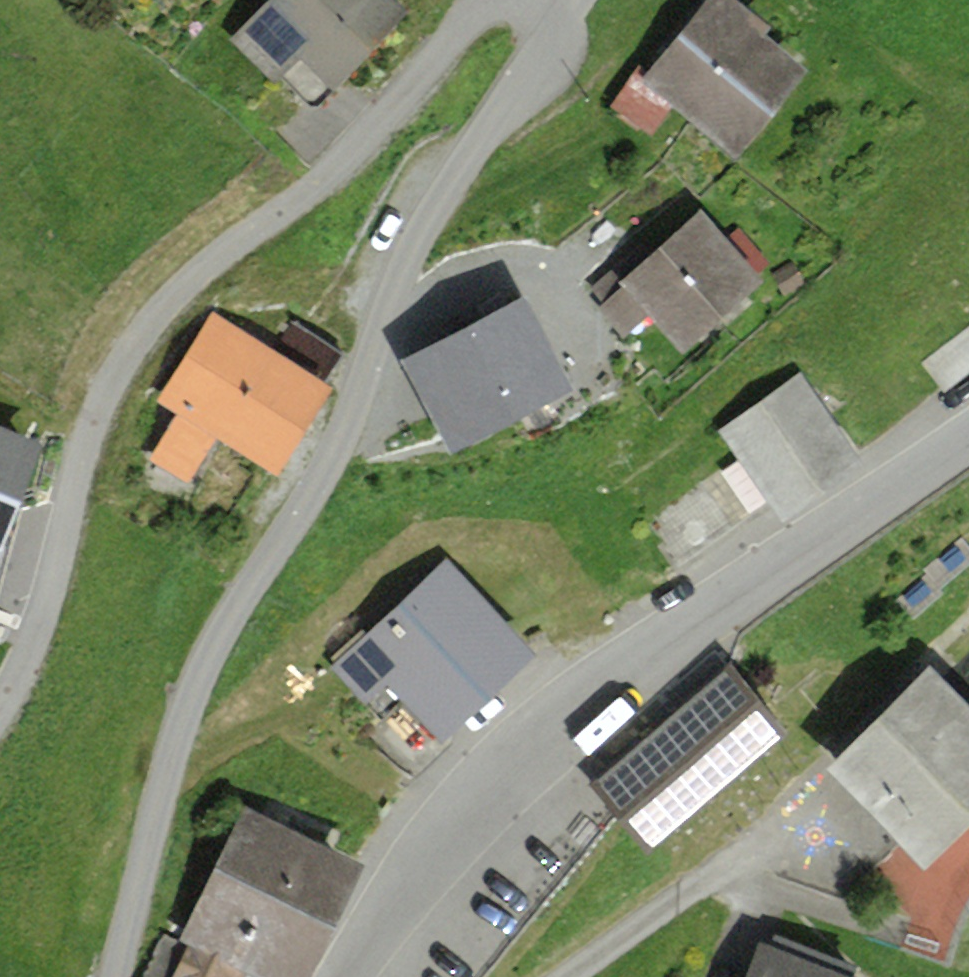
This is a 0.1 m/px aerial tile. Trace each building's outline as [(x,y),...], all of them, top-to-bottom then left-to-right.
[(231,37),(276,82),(301,57),(334,89),(410,11),(399,0),(267,0),(231,37)] [(639,64),(610,106),(650,135),(672,103),(738,159),(806,69),(767,33),(773,25),(741,0),(704,0),(649,70),(639,64)] [(624,257),(592,287),(603,300),(624,281),(653,313),(685,348),(764,277),(759,272),(771,261),(739,226),(729,235),(703,207),(634,268),(624,257)] [(624,281),(603,300),(595,306),(623,339),(653,313),(624,281)] [(523,292),(403,356),(453,449),(573,385),(523,292)] [(275,348),(216,312),(162,400),(180,411),(151,459),(190,483),(217,439),(281,478),(337,385),(326,378),(342,351),(292,321),(275,348)] [(923,364),(945,391),(968,372),(968,327),(923,364)] [(803,371),(719,431),(770,502),(782,518),(866,458),(803,371)] [(0,428),(0,541),(38,443),(0,428)] [(451,563),(336,670),(368,703),(385,688),(434,740),(531,649),(451,563)] [(731,662),(590,782),(649,850),(790,730),(731,662)] [(830,764),(922,866),(968,820),(968,703),(930,662),(830,764)] [(243,804),(180,939),(261,976),(308,976),(363,860),(243,804)] [(180,939),(166,933),(145,976),(261,976),(180,939)] [(855,974),(859,964),(776,933),(772,943),(760,939),(746,976),(862,976),(855,974)]
